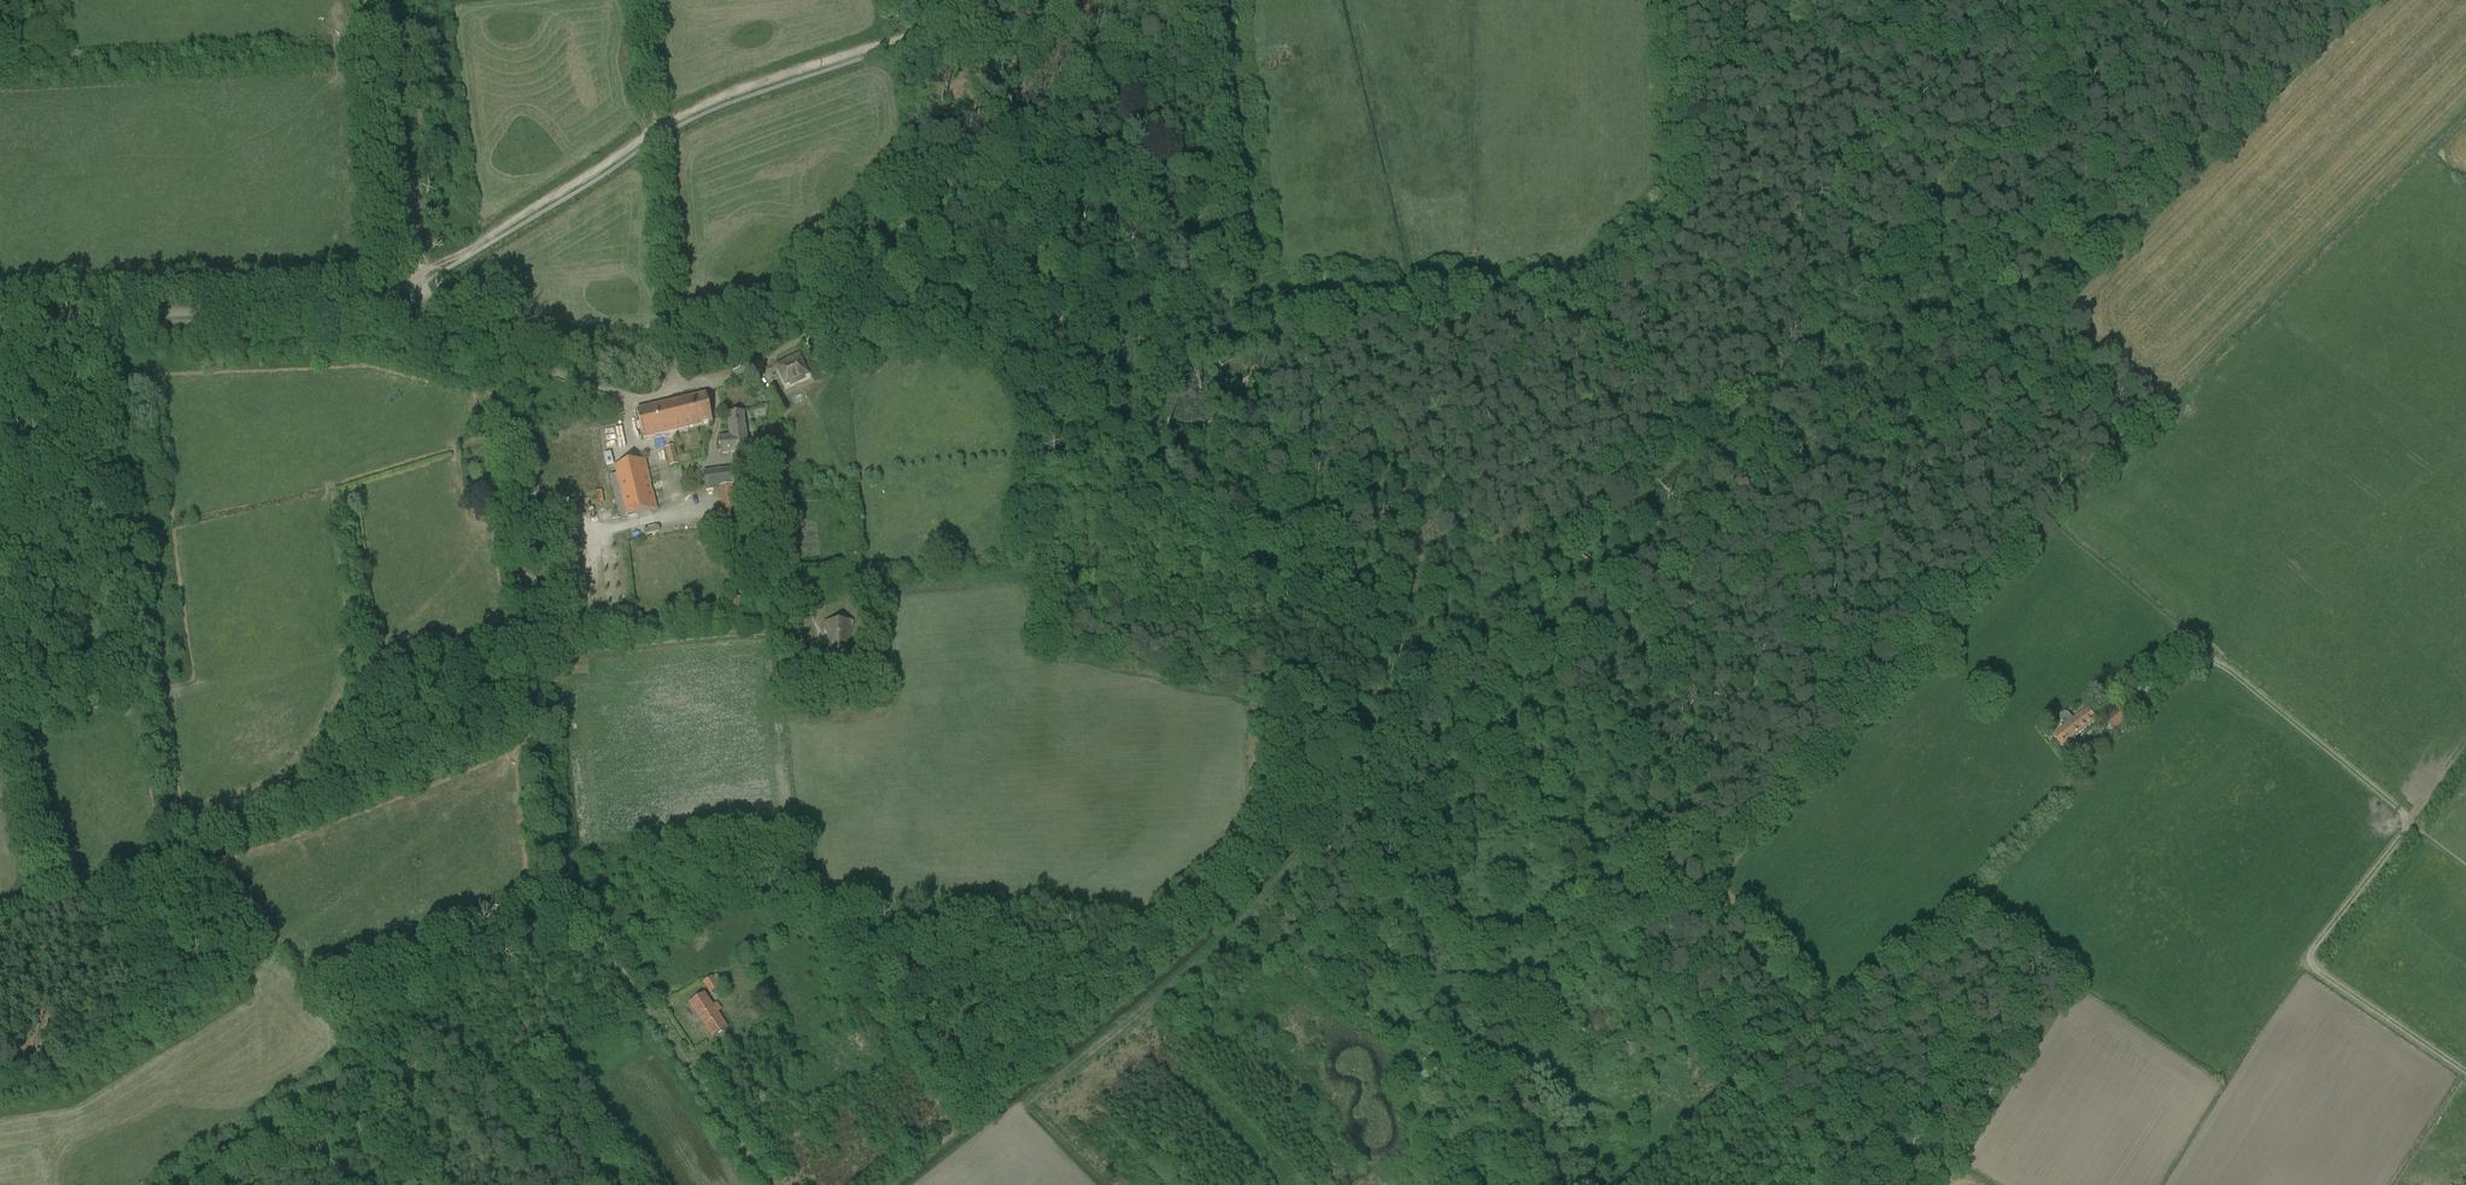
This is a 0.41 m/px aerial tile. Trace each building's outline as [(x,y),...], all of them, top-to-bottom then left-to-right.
[(778,369),(783,380),(786,385),(793,381),(794,384),(804,380),(802,377),(808,374),(804,366),(799,355),(780,364),(780,365),(779,369),(778,369)] [(767,395),(777,416),(786,413),(787,412),(781,399),(776,390),(767,395)] [(706,394),(637,411),(643,439),(713,423),(706,394)] [(721,455),(733,453),(749,451),(745,424),(744,412),(727,414),(730,437),(719,438),(721,455)] [(678,465),(678,464),(691,461),(689,454),(676,457),(673,446),(665,448),(670,467),(678,465)] [(652,491),(650,485),(644,460),(646,460),(613,467),(614,468),(615,474),(609,476),(619,518),(625,516),(626,517),(657,510),(657,508),(656,509),(652,491)] [(703,473),(705,486),(705,487),(719,486),(725,534),(727,534),(728,534),(740,533),(748,532),(742,485),(738,485),(736,469),(703,473)] [(718,542),(717,535),(716,529),(707,530),(708,544),(718,542)] [(739,598),(729,598),(729,613),(740,613),(739,598)] [(841,647),(845,643),(852,626),(851,618),(845,618),(833,618),(825,622),(825,627),(831,640),(837,647),(841,647)] [(2107,720),(2116,730),(2137,711),(2128,701),(2107,720)] [(2060,716),(2060,720),(2065,727),(2053,737),(2063,748),(2096,721),(2087,709),(2074,720),(2069,713),(2065,713),(2060,716)] [(2084,744),(2063,760),(2069,767),(2090,750),(2084,744)] [(712,976),(702,983),(709,994),(719,988),(712,976)] [(713,1037),(723,1031),(727,1028),(716,1012),(721,1009),(718,1004),(713,1007),(705,994),(700,997),(690,1004),(713,1037)]
